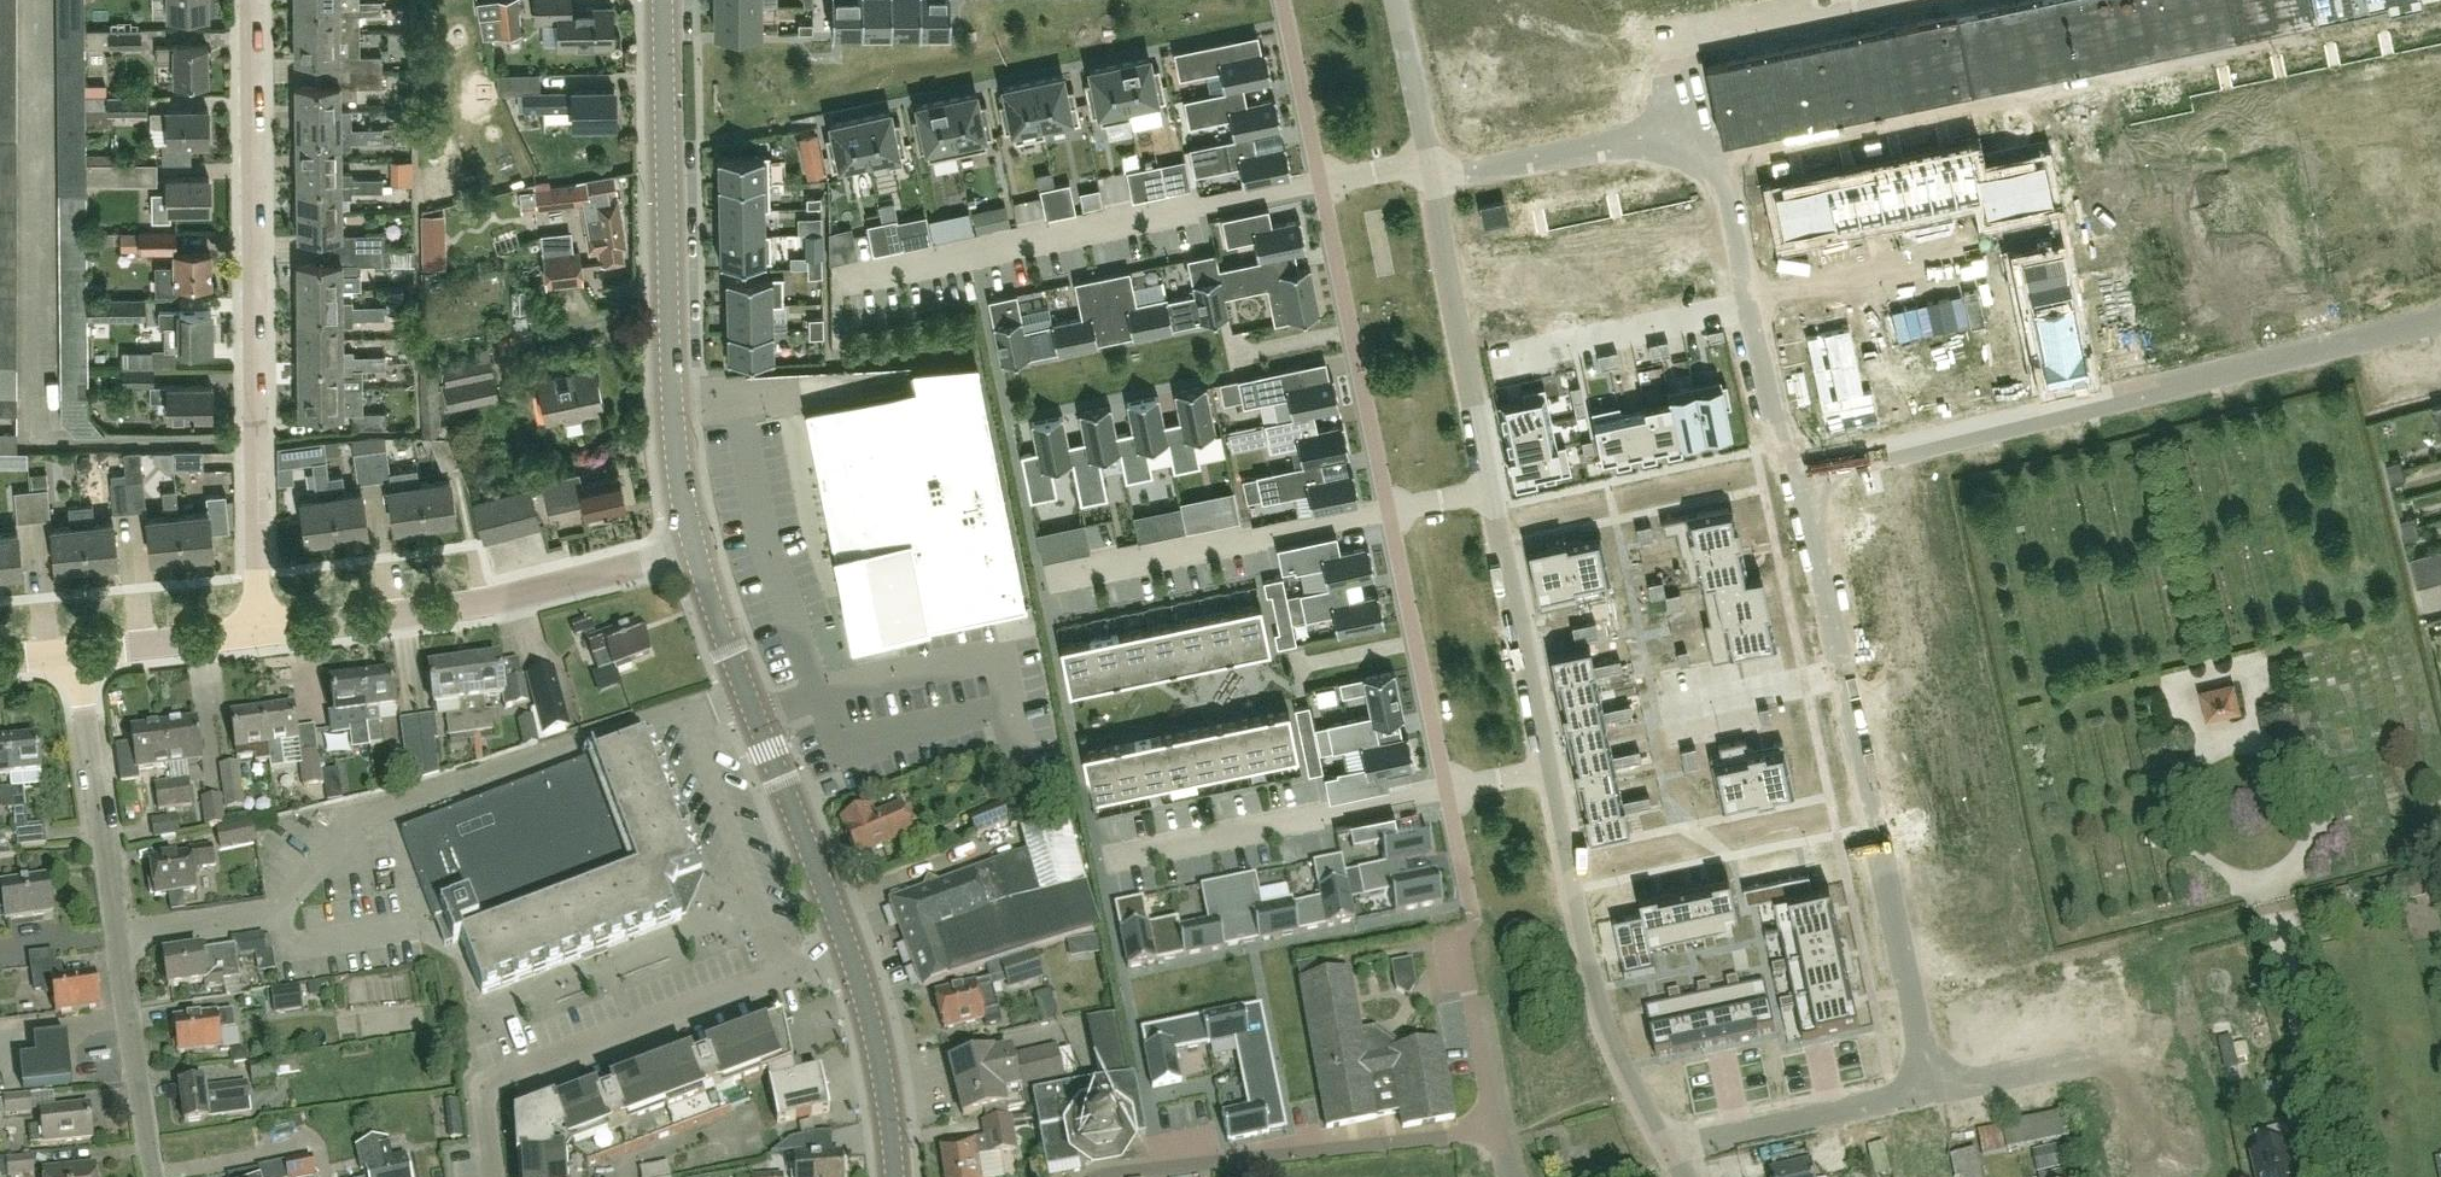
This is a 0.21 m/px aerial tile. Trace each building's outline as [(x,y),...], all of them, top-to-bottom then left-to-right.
[(18,11),(18,0),(0,0),(0,11),(18,11)] [(57,11),(84,11),(84,0),(57,0),(57,11)] [(170,14),(208,14),(208,0),(170,0),(170,14)] [(296,7),(351,7),(351,13),(361,13),(367,13),(367,3),(361,3),(361,0),(296,0),(296,7)] [(367,0),(367,3),(367,13),(383,13),(383,0),(367,0)] [(476,0),(478,11),(483,38),(522,34),(519,0),(479,0),(476,0)] [(538,18),(559,18),(560,43),(615,43),(613,6),(571,6),(571,0),(538,0),(538,18)] [(862,0),(832,0),(832,33),(834,33),(834,32),(862,32),(862,33),(862,0)] [(862,33),(863,33),(863,32),(891,32),(891,33),(891,0),(862,0),(862,33)] [(920,33),(920,0),(891,0),(891,33),(892,33),(892,32),(919,32),(919,33),(920,33)] [(920,33),(921,33),(921,32),(949,32),(949,33),(950,33),(950,0),(920,0),(920,33)] [(1706,65),(1722,140),(2313,18),(2313,16),(2312,16),(2309,0),(2018,0),(1706,65)] [(2312,8),(2331,4),(2333,14),(2347,11),(2345,1),(2349,0),(2310,0),(2312,8)] [(760,3),(716,2),(716,31),(760,31),(760,3)] [(351,7),(296,7),(296,21),(293,21),(293,31),(361,31),(361,13),(351,13),(351,7)] [(18,11),(0,11),(0,25),(18,25),(18,11)] [(84,25),(84,11),(57,11),(57,25),(84,25)] [(813,22),(798,22),(798,31),(813,31),(813,22)] [(18,39),(18,25),(0,25),(0,39),(18,39)] [(84,28),(84,25),(57,25),(57,39),(85,39),(84,28)] [(57,39),(58,53),(85,53),(85,47),(142,47),(141,27),(84,28),(85,39),(57,39)] [(361,31),(293,31),(293,41),(297,41),(297,55),(318,56),(318,70),(385,70),(385,54),(361,55),(361,31)] [(1237,55),(1234,38),(1174,51),(1180,78),(1207,72),(1211,93),(1225,90),(1244,86),(1272,80),(1266,49),(1237,55)] [(18,39),(0,39),(0,54),(18,54),(18,39)] [(174,44),(156,44),(156,61),(175,61),(175,80),(209,79),(209,43),(174,43),(174,44)] [(58,53),(58,67),(85,67),(85,56),(85,53),(58,53)] [(18,54),(0,54),(0,68),(18,68),(18,54)] [(1120,63),(1131,117),(1132,117),(1131,112),(1159,106),(1158,102),(1166,100),(1160,67),(1152,69),(1149,57),(1120,63)] [(1131,117),(1120,63),(1090,69),(1092,81),(1085,83),(1091,115),(1099,114),(1101,123),(1131,117)] [(58,81),(85,81),(85,67),(58,67),(58,81)] [(18,68),(0,68),(0,82),(18,82),(18,68)] [(342,108),(341,97),(356,97),(357,85),(385,85),(385,70),(318,70),(318,84),(297,84),(297,100),(294,100),(294,109),(342,108)] [(574,123),(579,123),(579,130),(596,129),(595,122),(616,122),(616,88),(574,87),(573,90),(550,90),(521,91),(520,73),(497,73),(498,93),(524,93),(524,111),(550,110),(550,107),(574,107),(574,123)] [(1033,80),(1044,135),(1045,135),(1044,129),(1073,123),(1069,106),(1077,105),(1074,88),(1066,90),(1063,74),(1033,80)] [(1015,141),(1044,135),(1033,80),(1004,86),(1007,102),(999,103),(1005,131),(1012,130),(1015,141)] [(58,81),(58,95),(85,95),(85,84),(85,81),(58,81)] [(18,96),(18,82),(0,82),(0,96),(18,96)] [(1247,103),(1244,86),(1225,90),(1211,93),(1184,98),(1190,125),(1230,117),(1234,138),(1253,134),(1282,128),(1275,97),(1247,103)] [(976,92),(947,98),(958,153),(987,147),(986,137),(993,135),(987,102),(979,104),(976,92)] [(58,109),(85,109),(85,95),(58,95),(58,109)] [(111,120),(111,114),(147,114),(148,95),(107,95),(85,95),(85,109),(86,120),(111,120)] [(18,96),(0,96),(0,110),(18,111),(18,96)] [(928,159),(958,153),(947,98),(917,104),(920,116),(912,118),(919,151),(926,149),(928,159)] [(168,111),(152,111),(152,124),(168,124),(169,142),(210,142),(210,108),(168,108),(168,111)] [(351,141),(352,141),(368,141),(369,141),(369,128),(352,128),(351,108),(342,108),(294,109),(293,118),(297,119),(297,135),(352,135),(351,141)] [(86,123),(86,120),(85,109),(58,109),(59,123),(86,123)] [(892,122),(889,109),(860,116),(870,165),(900,159),(899,155),(907,153),(900,120),(892,122)] [(18,111),(0,110),(0,125),(18,125),(18,111)] [(870,165),(860,116),(830,122),(833,135),(825,136),(832,169),(840,167),(841,171),(870,165)] [(59,137),(86,137),(86,123),(59,123),(59,137)] [(18,139),(18,125),(0,125),(0,139),(18,139)] [(391,141),(391,134),(384,134),(384,128),(369,128),(369,141),(368,141),(391,141)] [(1195,174),(1240,165),(1244,186),(1292,176),(1285,145),(1257,150),(1253,134),(1234,138),(1189,147),(1195,174)] [(293,148),(294,159),(343,159),(342,147),(352,146),(352,141),(351,141),(352,135),(297,135),(297,149),(293,148)] [(59,137),(59,151),(86,150),(86,137),(59,137)] [(18,139),(0,139),(0,153),(18,153),(18,139)] [(1972,148),(1947,154),(1956,196),(1981,191),(1983,190),(1978,170),(1977,170),(1972,148)] [(86,163),(86,153),(86,150),(59,151),(59,165),(86,164),(86,163)] [(18,168),(18,153),(0,153),(0,168),(18,168)] [(718,182),(771,181),(770,181),(769,156),(770,156),(770,154),(718,155),(718,157),(719,157),(719,182),(718,182)] [(1947,154),(1923,159),(1931,201),(1956,196),(1947,154)] [(2044,156),(2010,163),(2019,206),(2053,199),(2044,156)] [(343,172),(343,159),(294,159),(294,169),(298,168),(298,184),(353,184),(353,190),(369,190),(369,178),(352,178),(352,172),(343,172)] [(1923,159),(1898,164),(1907,206),(1931,201),(1923,159)] [(86,164),(86,178),(86,184),(157,183),(157,163),(112,162),(112,163),(86,163),(86,164)] [(1144,167),(1150,197),(1167,193),(1161,163),(1144,167)] [(2010,163),(1978,170),(1983,190),(1981,191),(1986,213),(2019,206),(2010,163)] [(86,178),(86,164),(59,165),(59,179),(86,178)] [(1898,164),(1874,169),(1883,211),(1907,206),(1898,164)] [(1150,197),(1144,167),(1126,170),(1132,200),(1150,197)] [(0,168),(0,182),(18,182),(18,168),(0,168)] [(1874,169),(1850,174),(1859,216),(1883,211),(1874,169)] [(1850,174),(1826,179),(1835,221),(1859,216),(1850,174)] [(600,249),(603,263),(624,259),(622,245),(627,244),(615,176),(615,175),(588,179),(589,181),(580,182),(579,178),(534,183),(537,210),(591,203),(592,208),(588,209),(585,213),(591,251),(600,249)] [(171,219),(171,208),(210,208),(211,176),(169,176),(169,180),(166,180),(166,191),(153,191),(153,220),(171,219)] [(87,192),(86,184),(86,178),(59,179),(59,193),(87,192)] [(385,178),(369,178),(369,190),(385,190),(385,178)] [(1826,179),(1801,184),(1810,227),(1835,221),(1826,179)] [(771,181),(718,182),(718,183),(719,183),(720,209),(770,208),(770,182),(771,182),(771,181)] [(18,182),(0,182),(0,196),(18,196),(18,182)] [(1055,185),(1060,215),(1076,212),(1070,182),(1055,185)] [(353,190),(353,184),(298,184),(298,199),(294,199),(294,209),(320,209),(343,209),(343,197),(352,197),(353,190)] [(1801,184),(1774,190),(1783,232),(1810,227),(1801,184)] [(1055,185),(1040,188),(1046,218),(1060,215),(1055,185)] [(59,193),(60,207),(87,207),(87,192),(59,193)] [(18,210),(18,196),(0,196),(0,210),(18,210)] [(1482,204),(1486,225),(1510,220),(1506,199),(1482,204)] [(87,207),(60,207),(60,222),(87,222),(87,207)] [(770,208),(720,209),(720,234),(771,233),(771,232),(765,232),(764,209),(770,208)] [(1255,239),(1259,260),(1278,256),(1307,250),(1300,219),(1272,224),(1268,208),(1221,218),(1227,245),(1255,239)] [(344,233),(343,209),(320,209),(294,209),(295,218),(298,218),(298,234),(344,233)] [(18,225),(18,210),(0,210),(0,225),(18,225)] [(975,213),(979,232),(993,229),(989,210),(975,213)] [(950,215),(954,235),(973,231),(969,211),(950,215)] [(421,215),(423,267),(438,267),(437,215),(421,215)] [(897,218),(882,221),(888,251),(903,248),(897,218)] [(799,233),(822,233),(821,219),(799,219),(799,233)] [(888,251),(882,221),(867,224),(873,254),(874,254),(888,251)] [(1989,221),(1980,223),(1983,238),(1992,236),(1989,221)] [(87,236),(87,222),(60,222),(60,236),(87,236)] [(511,224),(496,237),(514,260),(530,247),(511,224)] [(18,239),(18,225),(0,225),(0,239),(18,239)] [(176,230),(138,230),(121,231),(121,250),(176,250),(176,230)] [(1947,230),(1938,232),(1941,246),(1950,244),(1947,230)] [(2034,231),(2025,233),(2028,247),(2037,245),(2034,231)] [(353,233),(353,248),(385,247),(386,232),(353,233)] [(1938,232),(1929,234),(1932,248),(1941,246),(1938,232)] [(771,233),(720,234),(721,260),(720,260),(720,262),(772,260),(772,259),(771,259),(771,233)] [(2025,233),(2015,235),(2018,249),(2028,247),(2025,233)] [(87,236),(60,236),(60,251),(87,251),(87,236)] [(18,239),(0,239),(0,253),(18,253),(18,239)] [(1899,240),(1890,242),(1893,257),(1902,255),(1899,240)] [(1890,242),(1880,244),(1883,259),(1893,257),(1890,242)] [(2063,246),(2021,254),(2026,281),(2069,272),(2063,246)] [(385,247),(353,248),(353,263),(357,263),(385,263),(385,247)] [(584,281),(580,248),(543,253),(547,285),(584,281)] [(87,265),(87,251),(60,251),(60,265),(87,265)] [(1851,251),(1842,253),(1845,267),(1854,265),(1851,251)] [(177,294),(177,284),(212,283),(211,252),(176,252),(176,265),(156,265),(156,294),(177,294)] [(1229,316),(1225,296),(1219,268),(1216,252),(1187,258),(1195,293),(1168,299),(1173,327),(1201,321),(1201,322),(1229,316)] [(18,253),(0,253),(0,267),(18,268),(18,253)] [(1842,253),(1832,254),(1835,269),(1845,267),(1842,253)] [(1282,272),(1278,256),(1259,260),(1219,268),(1225,296),(1281,285),(1288,319),(1274,322),(1274,323),(1288,320),(1289,319),(1289,320),(1320,313),(1310,266),(1282,272)] [(808,258),(808,267),(822,267),(822,257),(808,258)] [(295,277),(295,288),(344,287),(344,276),(357,276),(357,263),(353,263),(344,263),(344,262),(299,262),(299,278),(295,277)] [(60,265),(61,280),(88,280),(87,265),(60,265)] [(1801,266),(1787,269),(1789,278),(1803,275),(1801,266)] [(1986,266),(1977,268),(1980,283),(1989,281),(1986,266)] [(18,268),(0,267),(0,282),(18,281),(18,268)] [(808,277),(823,277),(822,267),(808,267),(808,277)] [(1173,327),(1168,299),(1167,296),(1136,302),(1130,270),(1103,275),(1116,339),(1132,335),(1133,336),(1173,327)] [(2069,272),(2026,281),(2031,307),(2074,298),(2069,272)] [(1098,343),(1116,339),(1103,275),(1075,281),(1082,315),(1051,322),(1057,351),(1098,343)] [(784,276),(726,277),(726,279),(727,279),(728,304),(784,303),(783,277),(784,277),(784,276)] [(61,280),(61,294),(88,294),(88,280),(61,280)] [(18,296),(18,281),(0,282),(0,296),(18,296)] [(344,300),(344,287),(295,288),(295,297),(299,297),(299,313),(353,312),(353,305),(353,300),(344,300)] [(988,299),(1002,362),(1030,357),(1030,356),(1057,351),(1051,322),(1024,327),(1017,293),(988,299)] [(88,309),(88,297),(88,294),(61,294),(61,309),(88,309)] [(0,296),(0,310),(18,310),(18,296),(0,296)] [(88,297),(88,309),(88,319),(146,319),(146,297),(88,297)] [(2074,298),(2031,307),(2036,329),(2079,320),(2074,298)] [(1994,300),(1984,302),(1988,316),(1997,314),(1994,300)] [(727,329),(727,330),(774,329),(774,328),(773,328),(772,304),(784,304),(784,303),(728,304),(729,329),(727,329)] [(353,319),(370,319),(370,305),(353,305),(353,312),(353,319)] [(386,305),(370,305),(370,319),(386,318),(386,305)] [(61,309),(61,323),(87,323),(87,319),(88,319),(88,309),(61,309)] [(166,325),(166,349),(181,349),(181,348),(213,347),(212,310),(181,309),(181,311),(161,311),(161,325),(166,325)] [(18,310),(0,310),(0,324),(18,324),(18,310)] [(296,328),(295,338),(345,337),(345,325),(353,325),(353,319),(353,312),(299,313),(299,328),(296,328)] [(1997,314),(1988,316),(1991,330),(2000,328),(1997,314)] [(809,318),(809,328),(824,327),(824,318),(809,318)] [(2079,320),(2036,329),(2041,352),(2083,343),(2079,320)] [(61,323),(61,337),(87,338),(87,323),(61,323)] [(18,339),(18,324),(0,324),(0,339),(18,339)] [(1850,326),(1805,335),(1812,368),(1857,359),(1850,326)] [(824,327),(809,328),(809,337),(824,337),(824,327)] [(774,329),(727,330),(728,331),(729,331),(729,356),(728,356),(728,357),(775,356),(775,355),(773,355),(773,330),(774,330),(774,329)] [(1972,345),(1943,352),(1955,404),(1985,396),(1977,365),(1992,362),(1985,332),(1970,336),(1972,345)] [(61,337),(62,352),(88,352),(87,338),(61,337)] [(345,337),(295,338),(295,346),(299,346),(300,362),(344,362),(354,362),(354,368),(358,368),(370,368),(370,356),(355,355),(355,350),(345,350),(345,337)] [(1886,338),(1877,340),(1880,354),(1890,352),(1886,338)] [(18,353),(18,339),(0,339),(0,353),(18,353)] [(2083,343),(2041,352),(2047,380),(2089,371),(2083,343)] [(2004,345),(1995,347),(1999,361),(2008,359),(2004,345)] [(442,364),(445,383),(440,384),(445,409),(499,398),(489,347),(475,349),(477,358),(442,364)] [(1912,350),(1896,354),(1903,383),(1918,380),(1926,411),(1955,404),(1943,352),(1914,359),(1912,350)] [(88,367),(88,352),(62,352),(62,367),(88,367)] [(1890,352),(1880,354),(1884,368),(1893,366),(1890,352)] [(18,353),(0,353),(0,367),(18,367),(18,353)] [(387,362),(386,356),(370,356),(370,368),(387,368),(387,362)] [(1857,359),(1812,368),(1819,400),(1864,391),(1857,359)] [(2008,359),(1999,361),(2002,375),(2011,373),(2008,359)] [(354,362),(344,362),(300,362),(300,377),(296,377),(296,386),(358,386),(358,368),(354,368),(354,362)] [(124,385),(150,384),(150,400),(168,400),(168,415),(213,415),(213,383),(168,384),(154,384),(154,365),(124,365),(124,385)] [(1288,397),(1292,418),(1311,413),(1340,407),(1333,376),(1305,382),(1301,366),(1238,379),(1243,406),(1288,397)] [(18,381),(18,367),(0,367),(0,381),(18,381)] [(88,381),(88,367),(62,367),(62,381),(88,381)] [(538,378),(547,424),(605,412),(596,367),(538,378)] [(898,632),(1026,606),(978,367),(916,371),(919,389),(808,411),(853,640),(898,632)] [(1720,377),(1693,383),(1705,437),(1732,431),(1726,406),(1731,405),(1726,382),(1721,383),(1720,377)] [(18,396),(18,381),(0,381),(0,396),(18,396)] [(62,381),(62,396),(89,395),(88,381),(62,381)] [(1693,383),(1667,388),(1668,395),(1669,399),(1670,399),(1680,447),(1682,446),(1681,442),(1705,437),(1693,383)] [(1524,398),(1498,403),(1504,430),(1552,420),(1544,384),(1522,389),(1524,398)] [(1898,384),(1888,386),(1892,400),(1901,398),(1898,384)] [(1201,465),(1195,437),(1216,432),(1206,385),(1175,391),(1181,420),(1164,423),(1168,442),(1174,470),(1201,465)] [(358,386),(296,386),(296,396),(300,396),(300,412),(356,411),(356,426),(387,426),(387,411),(364,411),(364,386),(358,386)] [(1864,391),(1819,400),(1826,434),(1871,424),(1864,391)] [(89,416),(89,395),(62,396),(62,420),(65,424),(76,434),(87,434),(95,435),(105,434),(89,416)] [(1127,401),(1133,430),(1116,433),(1120,452),(1126,480),(1153,475),(1147,447),(1168,442),(1164,423),(1158,395),(1127,401)] [(1669,400),(1645,405),(1655,452),(1680,447),(1670,399),(1669,395),(1668,395),(1669,399),(1669,400)] [(18,396),(0,396),(0,414),(18,414),(18,396)] [(1110,405),(1079,411),(1085,440),(1069,443),(1073,462),(1081,503),(1108,497),(1100,457),(1120,452),(1116,433),(1110,405)] [(1645,405),(1619,410),(1629,457),(1655,452),(1645,405)] [(1619,410),(1593,416),(1602,463),(1629,457),(1619,410)] [(1315,430),(1311,413),(1292,418),(1265,423),(1270,450),(1298,445),(1302,465),(1321,461),(1350,455),(1343,424),(1315,430)] [(1031,421),(1037,450),(1021,453),(1031,500),(1058,494),(1052,466),(1073,462),(1069,443),(1063,415),(1031,421)] [(1552,420),(1504,430),(1509,455),(1557,445),(1557,444),(1552,420)] [(17,451),(18,431),(0,432),(0,451),(17,451)] [(443,471),(452,468),(459,465),(447,436),(428,435),(443,471)] [(327,460),(324,440),(295,444),(298,464),(311,462),(313,472),(317,499),(302,501),(307,540),(338,536),(329,478),(326,460),(327,460)] [(1557,445),(1509,455),(1515,482),(1571,470),(1565,442),(1557,444),(1557,445)] [(396,527),(426,523),(421,484),(418,467),(390,472),(387,447),(371,451),(375,482),(389,478),(396,527)] [(174,450),(174,467),(204,467),(204,449),(174,450)] [(126,473),(129,510),(147,509),(141,450),(124,452),(126,473)] [(359,485),(375,482),(371,451),(354,454),(359,485)] [(2387,462),(2389,472),(2404,468),(2402,458),(2387,462)] [(1325,478),(1321,461),(1302,465),(1256,475),(1261,502),(1308,492),(1312,513),(1360,503),(1353,472),(1325,478)] [(2404,468),(2389,472),(2392,482),(2407,478),(2404,468)] [(113,512),(129,510),(126,473),(112,474),(113,481),(110,481),(113,512)] [(606,516),(605,511),(626,506),(619,474),(581,483),(579,473),(542,481),(549,511),(584,502),(587,516),(589,515),(590,520),(606,516)] [(329,478),(338,536),(369,532),(364,492),(346,495),(343,476),(329,478)] [(451,480),(421,484),(426,523),(456,519),(451,480)] [(529,485),(473,501),(485,541),(540,525),(529,485)] [(31,489),(34,520),(51,519),(48,487),(32,489),(31,489)] [(17,522),(34,520),(31,489),(14,491),(17,522)] [(165,515),(147,517),(151,556),(182,554),(179,515),(177,490),(162,491),(165,515)] [(213,551),(211,532),(230,530),(226,493),(206,495),(208,512),(179,515),(182,554),(213,551)] [(1216,524),(1240,519),(1236,500),(1212,505),(1216,524)] [(80,506),(86,563),(117,560),(113,521),(96,522),(93,504),(80,506)] [(56,566),(86,563),(80,506),(68,507),(69,525),(52,527),(56,566)] [(1157,511),(1162,535),(1186,530),(1181,506),(1157,511)] [(1729,506),(1685,515),(1693,552),(1741,542),(1737,525),(1733,526),(1729,506)] [(2401,518),(2404,528),(2419,524),(2416,514),(2401,518)] [(1091,550),(1085,522),(1060,527),(1066,555),(1091,550)] [(1650,524),(1637,527),(1639,537),(1652,534),(1650,524)] [(2419,524),(2404,528),(2407,538),(2421,534),(2419,524)] [(0,532),(0,572),(22,570),(18,531),(0,532)] [(1296,571),(1323,565),(1328,586),(1347,582),(1375,576),(1368,545),(1340,551),(1337,534),(1277,547),(1282,572),(1295,569),(1296,571)] [(1581,537),(1564,541),(1575,589),(1611,581),(1602,537),(1582,541),(1581,537)] [(1549,549),(1529,553),(1538,596),(1575,589),(1564,541),(1548,544),(1549,549)] [(1741,542),(1693,552),(1701,588),(1714,585),(1714,584),(1744,578),(1744,577),(1740,559),(1744,558),(1741,542)] [(2439,549),(2425,553),(2433,582),(2440,580),(2440,557),(2439,549)] [(2425,553),(2411,556),(2419,586),(2433,582),(2425,553)] [(1744,578),(1714,584),(1714,585),(1722,620),(1770,609),(1766,593),(1762,594),(1758,574),(1744,577),(1744,578)] [(1267,596),(1271,595),(1279,632),(1275,633),(1278,646),(1296,643),(1282,578),(1264,582),(1267,596)] [(1379,592),(1350,599),(1347,582),(1328,586),(1300,592),(1306,619),(1333,613),(1338,634),(1385,624),(1379,592)] [(1663,584),(1650,587),(1652,597),(1665,594),(1663,584)] [(1679,593),(1666,596),(1668,606),(1681,603),(1679,593)] [(1242,654),(1271,648),(1261,603),(1232,609),(1242,654)] [(1213,660),(1242,654),(1232,609),(1204,615),(1213,660)] [(1770,609),(1722,620),(1729,656),(1773,647),(1769,627),(1773,626),(1770,609)] [(1175,621),(1184,666),(1213,660),(1204,615),(1175,621)] [(573,630),(575,637),(595,630),(590,617),(570,623),(573,630)] [(1146,627),(1156,672),(1184,666),(1175,621),(1146,627)] [(632,667),(630,660),(651,653),(639,622),(588,640),(599,671),(615,665),(617,672),(632,667)] [(1593,622),(1582,625),(1585,637),(1595,635),(1593,622)] [(1582,625),(1572,627),(1575,640),(1585,637),(1582,625)] [(1118,632),(1127,678),(1156,672),(1146,627),(1118,632)] [(1089,638),(1098,684),(1127,678),(1118,632),(1089,638)] [(1098,684),(1089,638),(1060,644),(1070,689),(1098,684)] [(1590,645),(1550,654),(1555,677),(1595,669),(1594,664),(1590,645)] [(1692,652),(1679,655),(1681,665),(1694,662),(1692,652)] [(1961,806),(1934,657),(1874,668),(1901,817),(1961,806)] [(1620,658),(1607,661),(1609,671),(1622,668),(1620,658)] [(497,659),(463,663),(472,732),(495,729),(492,710),(484,711),(482,697),(484,697),(501,694),(502,706),(526,703),(520,678),(500,682),(497,659)] [(1607,661),(1594,664),(1595,669),(1596,674),(1609,671),(1607,661)] [(472,732),(463,663),(427,668),(433,704),(458,700),(460,714),(446,716),(448,735),(472,732)] [(526,676),(542,735),(569,727),(554,669),(526,676)] [(1595,669),(1555,677),(1560,700),(1600,692),(1596,674),(1595,669)] [(1404,717),(1395,670),(1364,677),(1366,691),(1371,713),(1327,722),(1327,724),(1315,726),(1320,752),(1333,749),(1361,744),(1379,740),(1376,723),(1404,717)] [(382,744),(379,724),(378,711),(394,709),(391,674),(360,678),(366,725),(369,746),(382,744)] [(334,716),(353,714),(354,727),(366,725),(360,678),(330,682),(334,716)] [(2212,711),(2232,706),(2228,691),(2209,696),(2212,711)] [(1600,692),(1560,700),(1565,723),(1604,714),(1603,709),(1600,692)] [(1630,703),(1616,706),(1619,717),(1632,714),(1630,703)] [(1295,708),(1309,773),(1322,771),(1309,705),(1295,708)] [(1770,705),(1759,707),(1762,721),(1772,718),(1770,705)] [(1616,706),(1603,709),(1604,714),(1606,719),(1619,717),(1616,706)] [(285,768),(281,744),(298,742),(293,707),(262,711),(270,762),(271,770),(285,768)] [(1289,709),(1263,714),(1273,759),(1298,754),(1289,709)] [(231,716),(237,750),(238,760),(255,757),(256,764),(270,762),(262,711),(231,716)] [(1237,720),(1247,765),(1273,759),(1263,714),(1237,720)] [(1604,714),(1565,723),(1570,745),(1609,737),(1606,719),(1604,714)] [(427,777),(439,775),(434,741),(438,741),(435,716),(419,719),(422,743),(427,777)] [(539,744),(533,718),(518,721),(523,748),(539,744)] [(407,779),(427,777),(422,743),(419,719),(400,721),(403,745),(407,779)] [(164,725),(170,766),(202,761),(196,720),(164,725)] [(1247,765),(1237,720),(1212,725),(1221,770),(1247,765)] [(131,730),(136,771),(170,766),(164,725),(131,730)] [(1221,770),(1212,725),(1186,730),(1195,775),(1221,770)] [(1186,730),(1160,736),(1169,781),(1195,775),(1186,730)] [(1330,800),(1389,788),(1386,771),(1414,765),(1408,734),(1379,740),(1361,744),(1365,764),(1337,770),(1337,773),(1325,776),(1330,800)] [(1134,741),(1143,786),(1169,781),(1160,736),(1134,741)] [(1609,737),(1570,745),(1575,768),(1614,760),(1613,754),(1609,737)] [(42,786),(41,775),(38,741),(8,744),(12,778),(11,778),(12,789),(13,789),(15,810),(25,808),(23,788),(42,786)] [(436,921),(437,921),(446,947),(453,943),(454,944),(462,941),(480,989),(672,916),(664,894),(670,879),(692,871),(646,747),(644,741),(402,832),(436,921)] [(1108,746),(1118,791),(1143,786),(1134,741),(1108,746)] [(0,745),(0,779),(11,778),(12,778),(8,744),(0,745)] [(1784,745),(1748,753),(1758,801),(1775,798),(1774,793),(1794,789),(1784,745)] [(1082,752),(1092,797),(1118,791),(1108,746),(1082,752)] [(1695,746),(1682,749),(1684,760),(1697,757),(1695,746)] [(1639,749),(1626,752),(1628,762),(1642,759),(1639,749)] [(323,785),(318,752),(298,755),(303,787),(323,785)] [(1626,752),(1613,754),(1614,760),(1615,765),(1628,762),(1626,752)] [(1748,753),(1711,761),(1720,805),(1740,800),(1741,805),(1758,801),(1748,753)] [(1614,760),(1575,768),(1579,791),(1619,782),(1615,765),(1614,760)] [(225,810),(246,806),(239,763),(219,766),(225,810)] [(343,801),(339,770),(323,772),(328,803),(343,801)] [(173,783),(176,807),(191,805),(188,780),(173,783)] [(1619,782),(1579,791),(1584,813),(1624,805),(1623,800),(1619,782)] [(176,807),(173,783),(155,785),(159,810),(176,807)] [(15,810),(13,789),(12,789),(0,790),(2,811),(15,810)] [(1649,794),(1636,797),(1638,807),(1651,804),(1649,794)] [(222,796),(201,799),(205,828),(226,825),(222,796)] [(1636,797),(1623,800),(1624,805),(1625,810),(1638,807),(1636,797)] [(1009,822),(1002,804),(968,818),(975,835),(1009,822)] [(870,807),(841,820),(858,859),(914,834),(901,805),(875,816),(870,807)] [(1624,805),(1584,813),(1589,837),(1629,829),(1625,810),(1624,805)] [(893,903),(916,968),(923,988),(1024,952),(1100,928),(1093,903),(1085,881),(1066,813),(1021,825),(1029,856),(975,875),(974,874),(943,885),(933,879),(929,890),(893,903)] [(1404,861),(1433,856),(1426,824),(1398,830),(1395,814),(1348,823),(1353,850),(1381,844),(1385,865),(1404,861)] [(154,839),(180,834),(177,816),(151,820),(154,839)] [(249,823),(216,830),(221,853),(245,848),(245,843),(253,842),(249,823)] [(45,825),(26,826),(16,828),(18,848),(47,845),(45,825)] [(1654,836),(1659,858),(1687,852),(1683,830),(1654,836)] [(5,835),(0,836),(0,858),(12,857),(5,835)] [(149,862),(152,881),(148,881),(150,895),(154,894),(154,898),(196,891),(192,870),(214,867),(211,846),(188,850),(189,855),(149,862)] [(1312,864),(1319,900),(1292,906),(1297,933),(1325,927),(1353,921),(1340,858),(1312,864)] [(1391,892),(1395,913),(1443,903),(1436,872),(1434,872),(1408,878),(1404,861),(1386,865),(1358,871),(1344,874),(1349,901),(1363,898),(1391,892)] [(2437,893),(2430,869),(2404,876),(2411,900),(2437,893)] [(1809,873),(1799,875),(1803,889),(1812,887),(1809,873)] [(1799,875),(1790,877),(1793,892),(1803,889),(1799,875)] [(4,910),(6,921),(54,915),(47,876),(0,884),(1,886),(0,886),(0,911),(4,910)] [(1292,906),(1290,897),(1261,903),(1255,876),(1228,881),(1241,945),(1297,933),(1292,906)] [(1728,876),(1698,882),(1711,942),(1717,941),(1714,929),(1739,924),(1728,876)] [(1790,877),(1781,879),(1784,894),(1793,892),(1790,877)] [(1781,879),(1771,881),(1775,896),(1784,894),(1781,879)] [(1228,881),(1201,887),(1208,922),(1180,928),(1186,956),(1241,945),(1228,881)] [(1771,881),(1762,883),(1765,898),(1773,897),(1775,896),(1771,881)] [(1698,882),(1669,889),(1681,949),(1687,947),(1685,935),(1702,932),(1705,943),(1711,942),(1698,882)] [(1762,883),(1753,885),(1756,900),(1765,898),(1762,883)] [(1779,927),(1765,930),(1766,935),(1836,920),(1829,884),(1812,887),(1803,889),(1793,892),(1784,894),(1775,896),(1773,897),(1779,927)] [(1753,885),(1743,887),(1746,902),(1756,900),(1753,885)] [(1669,889),(1638,895),(1642,912),(1648,943),(1650,943),(1673,938),(1676,950),(1681,949),(1669,889)] [(1128,968),(1156,962),(1186,956),(1180,928),(1178,919),(1148,925),(1143,899),(1115,905),(1128,968)] [(1642,912),(1612,918),(1626,979),(1656,973),(1650,943),(1648,943),(1642,912)] [(1836,920),(1766,935),(1767,940),(1781,937),(1787,963),(1772,966),(1773,971),(1844,956),(1836,920)] [(222,987),(221,982),(240,979),(235,945),(163,955),(168,988),(204,983),(205,990),(222,987)] [(244,946),(246,987),(277,985),(275,945),(244,946)] [(1010,991),(1043,980),(1033,952),(1000,963),(1010,991)] [(99,1008),(95,975),(62,979),(60,965),(55,965),(54,954),(30,957),(35,992),(45,991),(46,994),(53,993),(56,1014),(99,1008)] [(1844,956),(1773,971),(1774,976),(1789,973),(1795,999),(1780,1002),(1781,1007),(1852,992),(1844,956)] [(1064,958),(1054,961),(1063,989),(1073,985),(1064,958)] [(1396,990),(1409,998),(1417,986),(1412,960),(1392,964),(1396,990)] [(1327,1130),(1377,1119),(1377,1117),(1400,1113),(1403,1129),(1455,1119),(1441,1043),(1395,1052),(1394,1046),(1373,1031),(1362,1034),(1351,973),(1301,983),(1327,1130)] [(406,1002),(404,975),(374,977),(376,1003),(406,1002)] [(1739,977),(1733,978),(1746,1038),(1776,1031),(1766,983),(1741,989),(1739,977)] [(1710,983),(1704,984),(1716,1044),(1746,1038),(1733,978),(1727,979),(1729,991),(1712,995),(1710,983)] [(997,1011),(989,981),(975,985),(975,984),(936,995),(945,1030),(985,1020),(984,1015),(997,1011)] [(1680,989),(1674,991),(1687,1051),(1716,1044),(1704,984),(1698,986),(1700,998),(1683,1001),(1680,989)] [(282,995),(286,1014),(315,1009),(312,990),(282,995)] [(1671,1004),(1646,1009),(1657,1057),(1687,1051),(1674,991),(1668,992),(1671,1004)] [(1852,992),(1781,1007),(1782,1012),(1797,1009),(1803,1040),(1860,1028),(1852,992)] [(1243,1009),(1202,1017),(1208,1046),(1234,1040),(1241,1074),(1274,1068),(1261,1006),(1243,1009)] [(217,1014),(174,1019),(178,1053),(221,1049),(219,1032),(235,1030),(233,1012),(217,1014)] [(1208,1046),(1202,1017),(1141,1030),(1145,1048),(1144,1048),(1153,1089),(1181,1083),(1175,1052),(1208,1046)] [(769,1083),(795,1077),(804,1075),(801,1059),(793,1064),(783,1018),(706,1046),(709,1055),(691,1062),(687,1053),(610,1082),(614,1091),(595,1098),(592,1089),(516,1117),(519,1176),(589,1176),(589,1167),(732,1112),(724,1091),(767,1075),(769,1083)] [(70,1086),(64,1038),(29,1041),(32,1061),(17,1062),(20,1091),(70,1086)] [(993,1052),(949,1062),(963,1117),(986,1112),(988,1121),(1009,1116),(1008,1113),(1025,1109),(1021,1093),(1064,1080),(1057,1050),(1012,1060),(1010,1051),(994,1055),(993,1052)] [(252,1084),(275,1080),(273,1064),(249,1067),(252,1084)] [(1228,1142),(1269,1134),(1269,1133),(1287,1130),(1274,1068),(1241,1074),(1248,1109),(1222,1114),(1228,1142)] [(795,1077),(769,1083),(778,1124),(830,1112),(821,1071),(804,1075),(795,1077)] [(1077,1146),(1080,1146),(1082,1151),(1095,1161),(1112,1157),(1122,1142),(1122,1141),(1146,1135),(1134,1076),(1032,1097),(1047,1170),(1079,1164),(1077,1146)] [(204,1081),(180,1084),(185,1123),(251,1114),(247,1083),(211,1088),(210,1081),(204,1082),(204,1081)] [(31,1116),(29,1099),(3,1102),(5,1119),(31,1116)] [(92,1139),(89,1106),(41,1111),(43,1128),(30,1129),(31,1146),(45,1144),(45,1145),(92,1139)] [(2065,1112),(2027,1120),(2004,1124),(2004,1127),(1979,1131),(1983,1156),(2009,1151),(2071,1140),(2065,1112)] [(1011,1119),(982,1124),(985,1139),(976,1140),(976,1136),(940,1143),(945,1176),(982,1176),(979,1157),(1016,1151),(1011,1119)] [(1904,1132),(1914,1176),(1945,1176),(1942,1166),(1953,1164),(1950,1152),(1940,1154),(1935,1131),(1933,1126),(1904,1132)] [(1871,1169),(1873,1176),(1914,1176),(1904,1132),(1875,1139),(1876,1143),(1882,1167),(1871,1169)] [(388,1142),(361,1148),(368,1176),(410,1176),(405,1155),(392,1158),(388,1142)] [(2063,1146),(2034,1152),(2039,1174),(2068,1168),(2063,1146)] [(1774,1174),(1774,1176),(1846,1176),(1850,1176),(1844,1147),(1810,1155),(1775,1163),(1777,1173),(1774,1174)] [(2258,1176),(2298,1176),(2291,1148),(2254,1157),(2258,1176)] [(1977,1152),(1953,1157),(1958,1176),(1982,1176),(1977,1152)] [(284,1161),(287,1176),(316,1176),(312,1156),(284,1161)] [(797,1176),(844,1176),(843,1156),(796,1159),(797,1176)] [(6,1160),(8,1176),(32,1176),(35,1176),(33,1157),(6,1160)] [(669,1164),(641,1169),(642,1176),(672,1176),(669,1164)] [(94,1166),(43,1172),(44,1176),(96,1176),(94,1166)]
